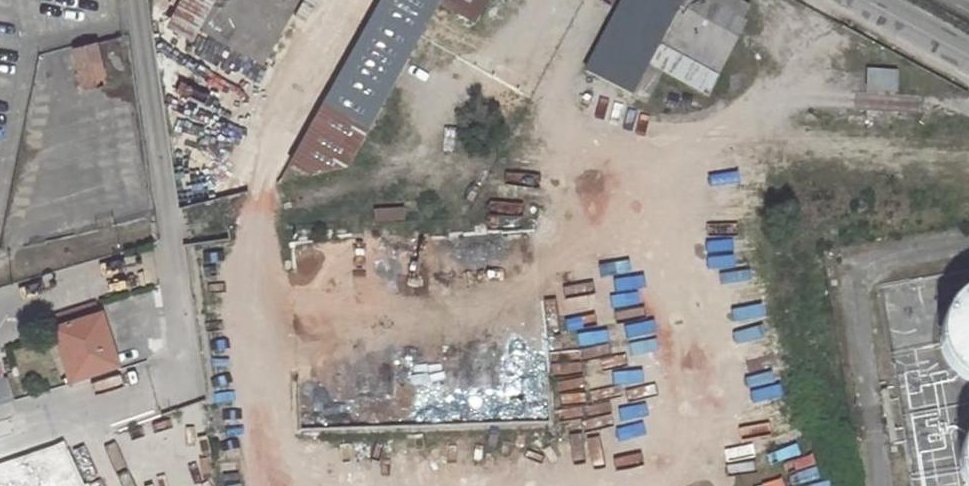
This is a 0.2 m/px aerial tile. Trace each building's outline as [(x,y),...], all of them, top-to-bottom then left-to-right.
[(180,10),(182,20),(264,65),(299,0),(185,0),(180,10)] [(322,105),(366,129),(425,22),(465,44),(489,0),(380,0),(322,105)] [(583,71),(628,96),(683,0),(624,0),(583,71)] [(628,96),(643,104),(662,71),(704,94),(744,22),(742,21),(749,8),(735,0),(683,0),(628,96)] [(158,17),(149,18),(150,27),(159,26),(158,17)] [(94,44),(72,48),(80,87),(101,82),(94,44)] [(898,74),(869,70),(866,89),(896,94),(898,74)] [(954,370),(960,375),(966,380),(968,381),(968,292),(967,293),(960,297),(954,303),(949,309),(946,316),(943,324),(942,332),(942,340),(943,348),(945,356),(949,363),(954,370)] [(95,302),(55,315),(59,328),(50,331),(66,380),(113,365),(95,302)] [(0,380),(0,402),(9,399),(3,379),(0,380)] [(406,422),(405,391),(310,393),(311,424),(406,422)]
